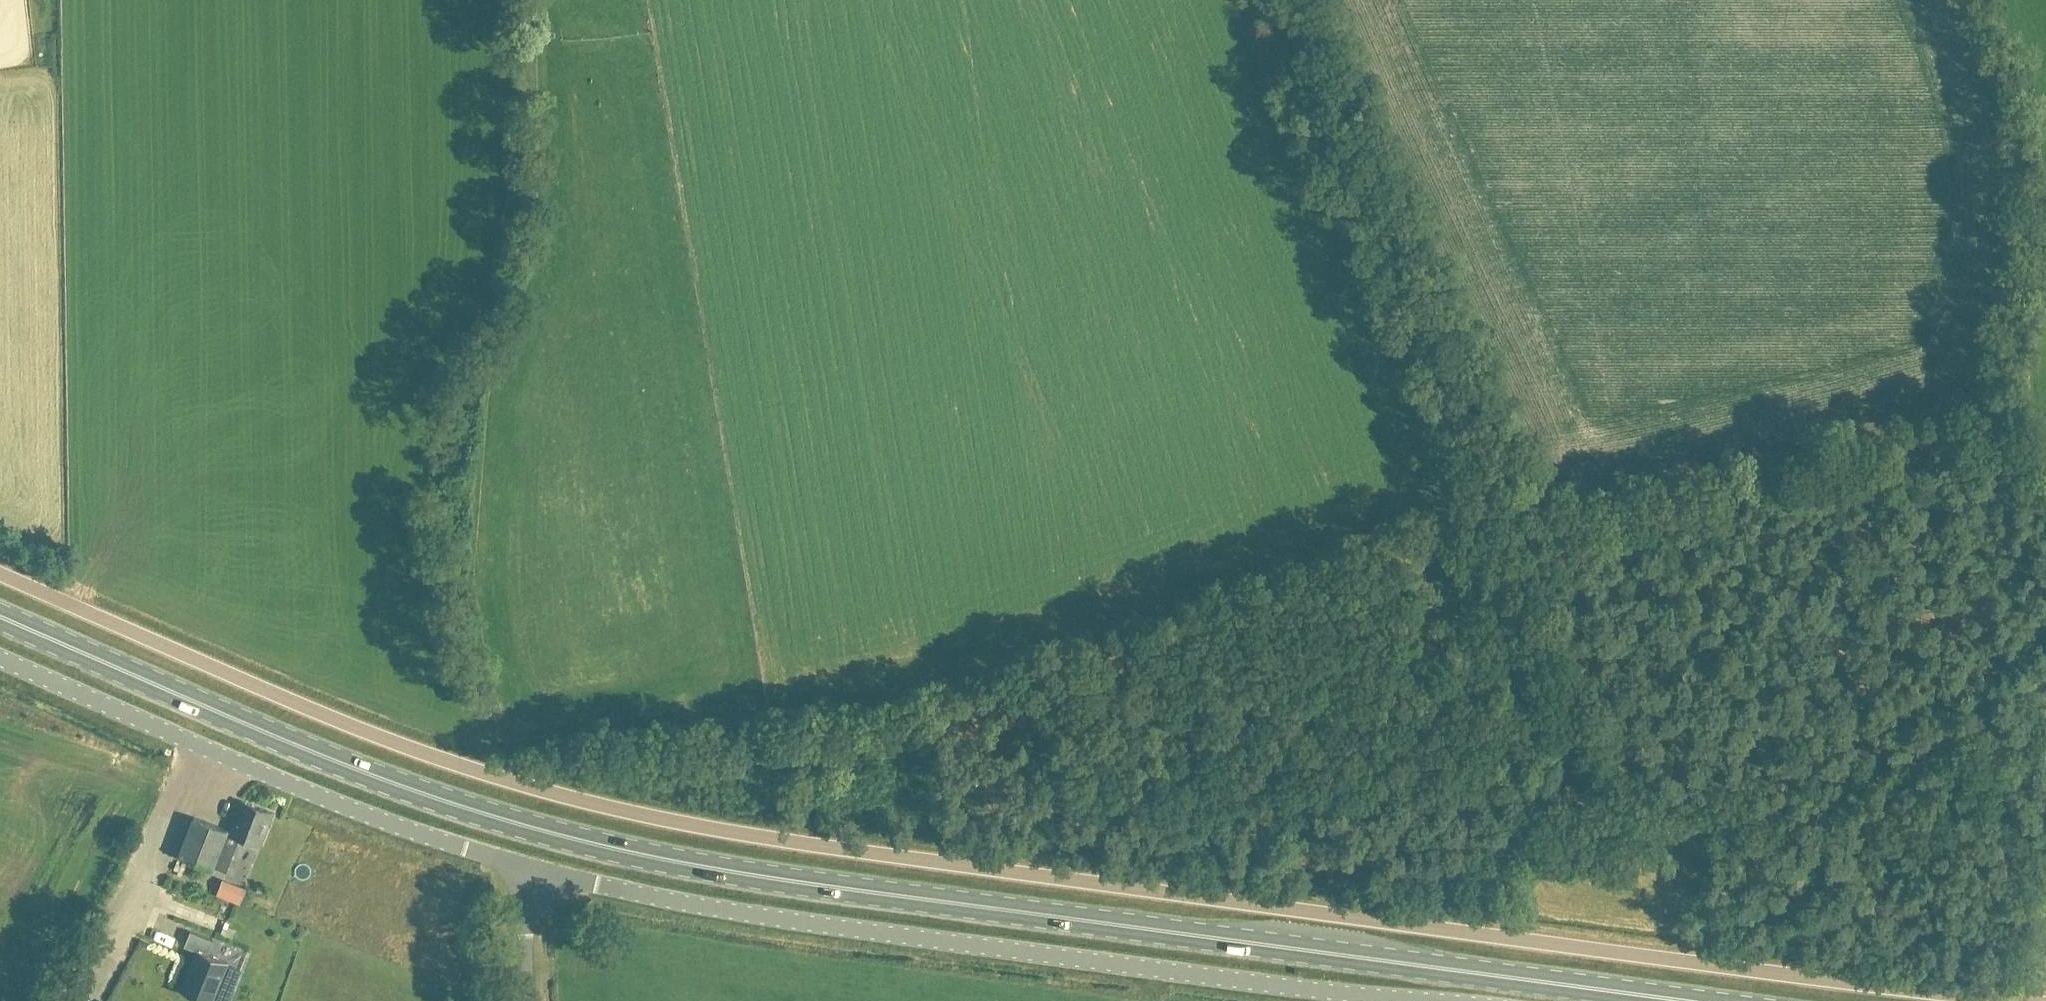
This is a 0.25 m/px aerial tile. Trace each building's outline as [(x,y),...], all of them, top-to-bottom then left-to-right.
[(229,830),(228,830),(214,867),(226,872),(239,837),(261,846),(273,813),(240,801),(229,830)] [(214,867),(228,830),(194,817),(179,855),(202,864),(202,863),(214,867)] [(226,900),(232,883),(222,880),(216,896),(226,900)] [(232,939),(235,930),(228,927),(229,924),(225,923),(220,934),(224,935),(224,936),(232,939)] [(212,940),(194,933),(189,931),(183,946),(197,951),(181,992),(203,1000),(212,1000),(227,962),(207,954),(212,940)]
